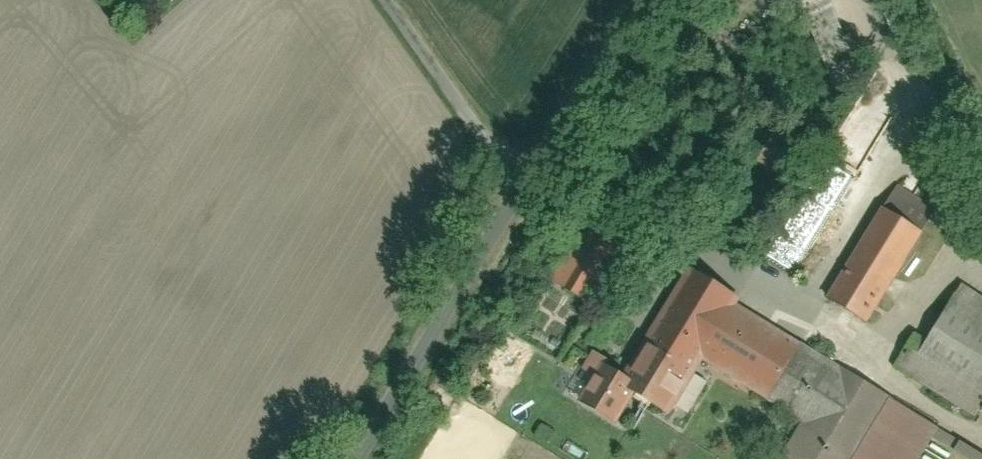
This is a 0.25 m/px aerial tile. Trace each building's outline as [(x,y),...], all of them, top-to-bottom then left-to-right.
[(825,66),(851,56),(829,0),(799,0),(825,66)] [(809,159),(772,139),(759,162),(796,182),(809,159)] [(901,187),(886,212),(920,232),(935,206),(901,187)] [(886,212),(873,205),(819,297),(865,324),(920,232),(886,212)] [(617,247),(594,232),(562,285),(586,299),(617,247)] [(696,356),(765,396),(798,340),(684,273),(618,384),(634,393),(664,411),(696,356)] [(955,283),(921,339),(912,334),(892,368),(974,416),(981,402),(981,299),(955,283)] [(765,396),(801,418),(834,361),(798,340),(765,396)] [(938,422),(834,361),(801,418),(780,454),(789,458),(916,458),(938,422)] [(613,429),(634,393),(618,384),(593,369),(572,405),(613,429)] [(962,452),(968,440),(946,428),(940,440),(962,452)]
